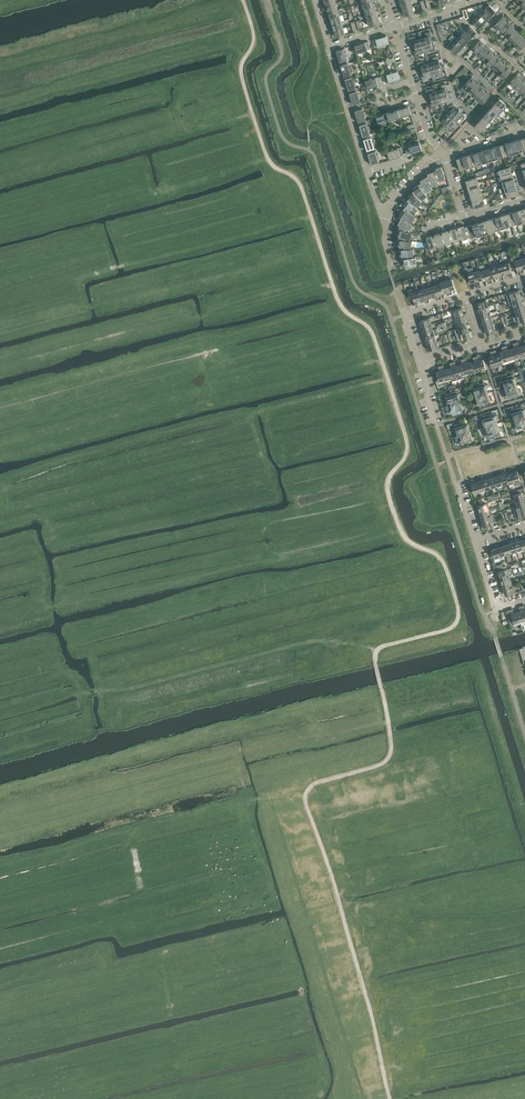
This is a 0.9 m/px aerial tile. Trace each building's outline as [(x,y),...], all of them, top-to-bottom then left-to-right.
[(364,8),(374,5),(373,3),(373,2),(373,0),(371,0),(362,3),(364,8)] [(403,9),(412,6),(410,0),(409,0),(400,3),(401,6),(402,6),(403,9)] [(327,9),(328,12),(338,9),(336,3),(326,6),(327,9)] [(489,4),(485,9),(492,16),(496,11),(489,4)] [(364,8),(366,14),(376,11),(375,8),(374,5),(364,8)] [(412,6),(403,9),(404,12),(403,12),(404,15),(414,12),(412,6)] [(329,15),(330,18),(339,15),(338,9),(328,12),(328,15),(329,15)] [(485,9),(481,13),(488,20),(492,16),(485,9)] [(366,14),(368,20),(377,17),(376,14),(377,14),(376,11),(366,14)] [(481,13),(477,18),(484,24),(488,20),(481,13)] [(330,21),(331,24),(341,21),(339,15),(330,18),(331,21),(330,21)] [(497,31),(499,29),(506,21),(504,20),(505,19),(503,16),(493,27),(497,31)] [(377,17),(368,20),(370,26),(380,23),(379,20),(378,20),(377,17)] [(484,24),(477,18),(472,22),(480,29),(484,24)] [(333,27),(334,30),(343,27),(341,21),(331,24),(332,27),(333,27)] [(499,29),(503,33),(511,24),(509,22),(508,23),(506,21),(499,29)] [(503,33),(507,37),(514,29),(513,27),(514,26),(511,24),(503,33)] [(470,25),(466,30),(473,36),(477,32),(470,25)] [(343,27),(334,30),(335,33),(334,33),(335,37),(345,33),(343,27)] [(507,37),(511,41),(520,32),(517,30),(516,31),(514,29),(507,37)] [(466,30),(462,34),(469,41),(473,36),(466,30)] [(421,38),(423,44),(433,41),(430,31),(425,33),(426,37),(422,38),(421,38)] [(511,41),(516,45),(523,37),(521,35),(522,34),(520,32),(511,41)] [(462,34),(457,39),(465,45),(469,41),(462,34)] [(389,43),(386,35),(372,40),(375,47),(381,45),(381,47),(386,45),(385,44),(389,43)] [(409,37),(412,47),(423,44),(421,38),(422,38),(421,35),(419,35),(420,39),(416,40),(415,36),(409,37)] [(455,37),(451,41),(460,50),(465,45),(457,39),(455,37)] [(516,45),(514,47),(518,51),(524,43),(524,38),(523,37),(516,45)] [(472,49),(477,54),(484,46),(483,44),(484,43),(480,40),(472,49)] [(500,40),(497,42),(503,49),(506,46),(500,40)] [(354,45),(356,53),(360,52),(360,53),(364,52),(364,51),(370,49),(368,41),(354,45)] [(424,52),(424,53),(427,53),(426,49),(430,48),(431,52),(436,50),(433,41),(423,44),(424,50),(423,50),(424,52)] [(460,50),(451,41),(447,45),(456,54),(460,50)] [(424,52),(423,50),(424,50),(423,44),(412,47),(415,57),(420,55),(420,53),(424,52)] [(477,54),(481,58),(489,49),(487,46),(486,47),(484,46),(477,54)] [(336,51),(339,62),(347,60),(346,56),(347,56),(346,52),(345,52),(344,49),(336,51)] [(481,58),(486,62),(493,54),(492,52),(492,51),(489,49),(481,58)] [(486,62),(490,66),(498,57),(495,54),(495,55),(493,54),(486,62)] [(429,63),(430,69),(441,66),(438,56),(433,58),(434,61),(430,63),(429,63)] [(490,66),(494,70),(502,62),(500,60),(501,60),(498,57),(490,66)] [(417,62),(420,72),(430,69),(429,63),(430,63),(429,59),(426,60),(428,64),(423,65),(422,61),(417,62)] [(494,70),(499,74),(507,65),(504,62),(503,63),(502,62),(494,70)] [(344,76),(351,74),(350,70),(352,70),(350,66),(349,66),(348,63),(340,65),(344,76)] [(507,65),(499,74),(503,78),(511,70),(509,69),(510,68),(507,65)] [(441,66),(430,69),(432,74),(431,75),(432,78),(434,77),(433,74),(437,73),(439,77),(444,75),(441,66)] [(430,69),(420,72),(423,82),(428,80),(427,76),(431,75),(432,74),(430,69)] [(383,75),(386,83),(400,78),(397,71),(394,72),(394,70),(389,72),(390,73),(383,75)] [(509,83),(513,87),(521,79),(519,78),(520,77),(517,74),(509,83)] [(365,81),(367,88),(381,84),(379,76),(373,78),(372,77),(368,78),(368,80),(365,81)] [(345,79),(348,90),(356,88),(355,84),(356,84),(355,79),(353,80),(352,77),(345,79)] [(463,86),(468,90),(475,82),(474,81),(475,80),(471,77),(463,86)] [(518,91),(524,83),(524,82),(523,80),(522,81),(521,79),(513,87),(518,91)] [(468,90),(473,95),(481,85),(478,83),(477,84),(475,82),(468,90)] [(437,91),(439,96),(449,93),(446,84),(441,85),(442,89),(438,90),(437,91)] [(473,95),(477,99),(485,91),(483,89),(484,88),(481,85),(473,95)] [(426,90),(429,100),(439,96),(437,91),(438,90),(437,87),(435,88),(436,91),(432,92),(431,88),(426,90)] [(357,91),(349,93),(353,104),(360,102),(359,99),(360,98),(359,94),(358,94),(357,91)] [(485,91),(477,99),(482,103),(490,94),(487,91),(486,92),(485,91)] [(440,102),(441,106),(443,105),(442,102),(446,100),(447,104),(452,102),(449,93),(439,96),(441,102),(440,102)] [(435,104),(440,102),(441,102),(439,96),(429,100),(432,109),(437,108),(435,104)] [(498,97),(494,102),(503,110),(508,106),(498,97)] [(494,102),(490,106),(499,115),(503,110),(494,102)] [(448,113),(452,117),(459,109),(453,103),(448,106),(451,109),(448,112),(448,113)] [(408,106),(397,109),(400,117),(403,116),(403,117),(408,116),(407,115),(411,113),(408,106)] [(486,111),(493,117),(495,119),(499,115),(490,106),(486,111)] [(358,122),(366,120),(365,116),(366,116),(365,112),(363,112),(362,109),(355,111),(358,122)] [(397,109),(387,113),(389,120),(392,119),(393,121),(397,119),(397,118),(400,117),(397,109)] [(459,109),(452,117),(456,121),(456,122),(458,125),(460,123),(457,120),(460,117),(463,120),(467,116),(459,109)] [(437,118),(445,125),(452,117),(448,113),(448,112),(446,110),(444,112),(447,114),(444,117),(441,114),(437,118)] [(486,111),(482,115),(489,122),(493,117),(486,111)] [(389,120),(387,113),(376,116),(378,124),(381,123),(382,124),(386,122),(386,121),(389,120)] [(482,115),(478,119),(485,126),(489,122),(482,115)] [(452,117),(445,125),(452,132),(456,128),(453,125),(456,122),(456,121),(452,117)] [(485,126),(478,119),(474,124),(481,131),(485,126)] [(362,136),(370,134),(369,131),(370,130),(369,126),(368,126),(367,123),(366,123),(359,125),(362,136)] [(363,139),(367,150),(374,148),(374,147),(371,138),(371,137),(363,139)] [(521,138),(516,140),(519,151),(524,150),(521,138)] [(407,142),(408,145),(405,146),(407,153),(422,149),(418,139),(407,142)] [(516,140),(510,142),(514,153),(519,151),(516,140)] [(510,142),(505,143),(509,155),(514,153),(510,142)] [(505,143),(500,145),(503,157),(509,155),(505,143)] [(500,145),(494,147),(498,158),(503,157),(500,145)] [(387,151),(389,159),(403,155),(401,147),(394,149),(394,148),(390,149),(390,150),(387,151)] [(494,147),(489,148),(492,160),(498,158),(494,147)] [(489,148),(483,150),(487,162),(492,160),(489,148)] [(483,150),(478,152),(481,163),(487,162),(483,150)] [(375,151),(368,154),(371,164),(379,162),(378,159),(379,158),(378,154),(376,154),(375,151)] [(478,152),(473,153),(476,165),(481,163),(478,152)] [(473,153),(467,155),(471,167),(476,165),(473,153)] [(467,155),(462,157),(465,168),(471,167),(467,155)] [(465,168),(462,157),(460,157),(460,159),(457,160),(460,170),(465,168)] [(498,170),(500,176),(512,172),(511,169),(512,170),(514,169),(513,165),(498,170)] [(438,169),(433,171),(438,183),(439,183),(437,180),(439,179),(439,181),(445,179),(441,166),(437,167),(438,169)] [(430,175),(425,177),(432,189),(431,186),(432,185),(433,186),(438,183),(433,171),(429,173),(430,175)] [(500,176),(502,181),(513,178),(512,172),(500,176)] [(423,181),(418,184),(426,195),(427,195),(425,192),(426,191),(427,192),(432,189),(425,177),(422,179),(423,181)] [(465,180),(467,186),(478,182),(477,177),(465,180)] [(502,181),(503,186),(515,183),(513,178),(502,181)] [(467,186),(469,191),(480,188),(478,182),(467,186)] [(501,187),(503,193),(517,188),(515,183),(503,186),(501,187)] [(416,188),(412,192),(422,202),(422,201),(419,199),(421,197),(422,198),(426,195),(418,184),(415,187),(416,188)] [(469,191),(470,197),(482,193),(480,188),(469,191)] [(517,188),(503,193),(504,198),(507,197),(507,198),(517,194),(516,191),(517,190),(517,188)] [(411,196),(407,200),(418,209),(418,208),(415,206),(416,205),(417,206),(422,202),(412,192),(409,195),(411,196)] [(470,197),(472,202),(483,199),(482,193),(470,197)] [(483,199),(472,202),(473,204),(474,204),(475,207),(485,204),(483,199)] [(406,205),(403,209),(414,217),(415,216),(412,214),(413,213),(414,214),(418,209),(407,200),(405,204),(406,205)] [(403,214),(400,219),(412,224),(413,224),(409,223),(410,221),(411,222),(414,217),(403,209),(401,213),(403,214)] [(518,210),(512,212),(514,219),(515,219),(517,224),(523,222),(521,217),(520,217),(518,210)] [(512,212),(506,214),(509,221),(510,220),(511,225),(517,224),(515,219),(514,219),(512,212)] [(506,214),(501,215),(503,222),(504,222),(505,227),(511,225),(510,220),(509,221),(506,214)] [(501,215),(495,217),(497,224),(498,224),(500,230),(500,229),(505,227),(504,222),(503,222),(501,215)] [(495,217),(489,219),(491,226),(492,226),(494,232),(500,230),(498,224),(497,224),(495,217)] [(400,223),(399,229),(411,233),(412,232),(408,231),(409,229),(410,230),(412,224),(400,219),(398,223),(400,223)] [(489,219),(484,221),(486,228),(487,227),(489,234),(494,232),(492,226),(491,226),(489,219)] [(484,221),(478,223),(480,230),(481,229),(483,236),(489,234),(487,227),(486,228),(484,221)] [(472,225),(469,226),(473,237),(477,236),(477,237),(483,236),(481,229),(480,230),(478,223),(472,224),(472,225)] [(462,226),(458,227),(462,240),(467,238),(467,236),(469,236),(470,238),(473,237),(469,226),(467,226),(462,227),(462,226)] [(454,228),(450,229),(454,242),(460,240),(459,239),(461,238),(461,240),(462,240),(458,227),(458,229),(454,230),(454,228)] [(399,233),(398,239),(412,241),(412,240),(408,240),(409,238),(410,238),(411,233),(399,229),(397,233),(399,233)] [(446,231),(442,232),(446,245),(452,243),(451,241),(453,241),(453,242),(454,242),(450,229),(450,230),(450,231),(446,232),(446,231)] [(438,233),(434,234),(438,247),(444,245),(443,244),(445,243),(446,245),(442,232),(442,234),(439,235),(438,233)] [(438,247),(434,234),(434,235),(434,236),(431,237),(430,236),(426,237),(430,250),(436,248),(435,246),(437,246),(438,247)] [(400,243),(400,249),(413,249),(413,248),(409,248),(409,246),(411,247),(412,241),(398,239),(398,243),(400,243)] [(401,253),(402,258),(415,257),(415,256),(412,257),(412,255),(413,255),(413,249),(400,249),(400,253),(401,253)] [(415,257),(402,258),(403,263),(405,262),(405,264),(404,264),(405,268),(416,265),(415,263),(416,262),(415,257)] [(523,268),(520,258),(514,259),(518,274),(521,273),(520,269),(523,268)] [(508,261),(502,263),(505,273),(509,272),(510,277),(513,276),(508,261)] [(502,263),(497,265),(501,279),(504,279),(502,274),(505,273),(502,263)] [(497,265),(491,266),(494,277),(497,276),(498,280),(499,280),(499,281),(502,281),(501,279),(497,265)] [(491,266),(485,268),(490,283),(492,282),(491,278),(494,277),(491,266)] [(485,268),(480,270),(479,270),(482,279),(482,280),(486,279),(487,284),(490,283),(485,268)] [(479,269),(473,271),(478,285),(481,284),(479,280),(482,279),(479,270),(480,270),(479,269)] [(478,285),(473,271),(467,272),(470,283),(474,282),(475,286),(478,285)] [(451,277),(445,279),(450,294),(452,293),(451,289),(454,288),(451,277)] [(439,281),(440,282),(443,291),(446,290),(447,295),(448,297),(450,296),(450,294),(445,279),(439,281)] [(440,282),(434,284),(439,299),(441,298),(440,294),(443,292),(443,291),(440,282)] [(434,284),(428,286),(432,296),(435,295),(436,300),(439,299),(434,284)] [(428,286),(423,288),(427,302),(430,302),(429,297),(432,296),(428,286)] [(420,300),(417,289),(416,287),(407,290),(410,299),(413,298),(416,306),(419,305),(417,301),(420,300)] [(423,288),(417,289),(420,300),(423,299),(425,303),(427,302),(423,288)] [(508,300),(511,299),(520,296),(518,290),(512,292),(512,291),(506,293),(508,300)] [(511,299),(513,305),(522,302),(520,296),(511,299)] [(477,303),(479,309),(488,306),(486,300),(477,303)] [(513,305),(514,310),(524,308),(522,302),(513,305)] [(479,309),(480,315),(490,312),(488,306),(479,309)] [(452,311),(454,317),(463,314),(462,308),(452,311)] [(516,316),(524,313),(524,312),(524,308),(514,310),(516,316)] [(480,315),(482,320),(492,318),(490,312),(480,315)] [(516,316),(518,322),(524,320),(524,313),(516,316)] [(454,317),(456,322),(465,319),(463,314),(454,317)] [(420,321),(422,327),(431,324),(429,318),(420,321)] [(482,320),(484,326),(493,323),(492,318),(482,320)] [(456,322),(458,328),(467,325),(465,319),(456,322)] [(493,323),(484,326),(486,332),(495,329),(493,323)] [(422,327),(424,332),(433,329),(431,324),(422,327)] [(458,328),(459,334),(469,331),(467,325),(458,328)] [(425,338),(435,335),(438,334),(436,328),(433,329),(424,332),(425,338)] [(469,331),(459,334),(461,340),(471,337),(469,331)] [(425,338),(427,344),(437,341),(435,335),(425,338)] [(437,341),(427,344),(429,350),(438,347),(437,341)] [(514,348),(511,349),(514,359),(520,357),(515,342),(513,343),(514,348)] [(515,342),(520,357),(524,356),(524,353),(523,345),(520,346),(518,342),(515,342)] [(507,345),(504,346),(509,361),(514,359),(511,349),(508,350),(507,345)] [(499,352),(500,354),(503,362),(509,361),(504,346),(501,347),(503,351),(499,352)] [(496,350),(493,351),(497,366),(504,364),(503,362),(500,354),(497,354),(496,350)] [(497,366),(493,351),(490,352),(492,356),(488,357),(492,367),(497,366)] [(478,355),(475,356),(480,371),(486,369),(483,359),(479,360),(478,355)] [(474,362),(471,362),(474,372),(473,372),(474,373),(480,371),(475,356),(473,357),(474,362)] [(466,358),(464,359),(468,373),(473,372),(474,372),(471,362),(471,361),(468,362),(466,358)] [(462,364),(459,365),(462,375),(468,373),(464,359),(461,359),(462,364)] [(455,361),(452,362),(457,379),(463,378),(462,375),(459,365),(456,366),(455,361)] [(448,368),(451,379),(452,381),(457,379),(452,362),(449,363),(451,367),(448,368)] [(443,365),(441,366),(445,380),(451,379),(448,368),(445,369),(443,365)] [(445,380),(441,366),(438,366),(439,371),(436,372),(439,380),(437,381),(438,385),(439,386),(443,385),(443,384),(442,381),(445,380)] [(513,374),(507,376),(508,379),(510,387),(517,385),(515,380),(517,379),(516,376),(514,377),(513,374)] [(502,384),(503,389),(510,387),(508,379),(507,376),(501,378),(501,379),(501,381),(499,382),(500,385),(502,384)] [(478,384),(481,395),(488,393),(486,388),(488,387),(488,384),(485,385),(485,383),(484,382),(478,384)] [(473,392),(475,397),(481,395),(478,384),(472,386),(472,387),(472,389),(470,389),(471,392),(473,392)] [(517,385),(510,387),(513,397),(520,395),(519,393),(521,392),(520,389),(518,390),(517,385)] [(510,387),(503,389),(505,394),(503,395),(504,397),(508,396),(508,399),(513,397),(510,387)] [(456,391),(451,392),(452,395),(454,403),(461,401),(459,396),(461,395),(461,392),(458,393),(458,391),(456,391)] [(446,400),(448,405),(454,403),(452,395),(451,392),(444,394),(445,397),(443,398),(444,401),(446,400)] [(481,395),(484,402),(485,405),(490,404),(491,402),(490,400),(492,400),(492,397),(489,398),(488,393),(481,395)] [(485,405),(484,402),(481,395),(475,397),(476,402),(474,402),(475,405),(479,404),(480,407),(485,405)] [(461,401),(454,403),(457,411),(465,408),(465,405),(462,406),(461,401)] [(454,403),(448,405),(449,410),(447,411),(448,414),(452,412),(452,415),(458,414),(457,411),(454,403)] [(517,408),(520,419),(524,417),(524,409),(524,408),(522,407),(517,408)] [(512,416),(513,421),(520,419),(517,408),(511,410),(510,412),(511,413),(509,414),(510,417),(512,416)] [(493,413),(487,414),(491,425),(497,423),(496,418),(498,417),(497,415),(495,415),(494,414),(493,413)] [(482,422),(484,427),(491,425),(487,414),(482,416),(481,418),(482,419),(479,420),(480,423),(482,422)] [(520,419),(513,421),(515,426),(513,427),(514,430),(516,429),(517,432),(523,430),(520,419)] [(466,421),(460,423),(464,434),(470,432),(469,426),(471,426),(470,423),(468,424),(467,422),(466,421)] [(455,431),(457,436),(464,434),(460,423),(455,425),(454,426),(455,428),(452,428),(453,431),(455,431)] [(497,423),(491,425),(493,433),(502,430),(501,427),(499,428),(497,423)] [(491,425),(484,427),(486,432),(483,433),(484,436),(493,433),(491,425)] [(470,432),(464,434),(466,441),(475,439),(474,436),(472,437),(470,432)] [(464,434),(457,436),(459,441),(456,441),(457,444),(466,441),(464,434)] [(511,471),(514,482),(515,484),(521,483),(517,470),(511,471)] [(511,471),(506,473),(505,473),(508,482),(508,484),(514,482),(511,471)] [(505,472),(499,474),(502,484),(508,482),(505,473),(506,473),(505,472)] [(499,474),(493,475),(497,486),(502,484),(499,474)] [(493,475),(488,477),(491,488),(497,486),(493,475)] [(488,477),(482,479),(485,489),(491,488),(488,477)] [(482,479),(476,481),(479,491),(485,489),(482,479)] [(479,491),(476,481),(470,483),(473,493),(479,491)] [(512,495),(514,501),(523,498),(521,492),(512,495)] [(516,507),(524,504),(524,503),(523,498),(514,501),(516,507)] [(477,506),(479,512),(489,509),(487,503),(477,506)] [(517,512),(524,510),(524,504),(516,507),(517,512)] [(479,512),(481,517),(490,514),(489,509),(479,512)] [(517,512),(515,513),(517,519),(524,517),(524,510),(517,512)] [(483,523),(492,520),(495,519),(493,514),(490,514),(481,517),(483,523)] [(492,520),(483,523),(485,529),(494,526),(492,520)] [(520,541),(514,542),(517,552),(523,550),(520,541)] [(514,542),(508,544),(511,554),(517,552),(514,542)] [(508,544),(503,546),(506,555),(511,554),(508,544)] [(503,546),(497,548),(500,557),(506,555),(503,546)] [(500,557),(497,548),(491,549),(494,559),(500,557)] [(498,571),(500,577),(509,574),(512,573),(510,567),(498,571)] [(500,577),(501,583),(511,580),(509,574),(500,577)] [(501,583),(503,589),(513,586),(511,580),(501,583)] [(513,586),(503,589),(505,595),(514,592),(513,586)] [(517,612),(520,622),(524,621),(524,618),(521,606),(519,607),(520,611),(517,612)] [(520,622),(517,612),(514,613),(512,609),(510,609),(510,610),(506,611),(509,620),(512,619),(514,624),(520,622)]
